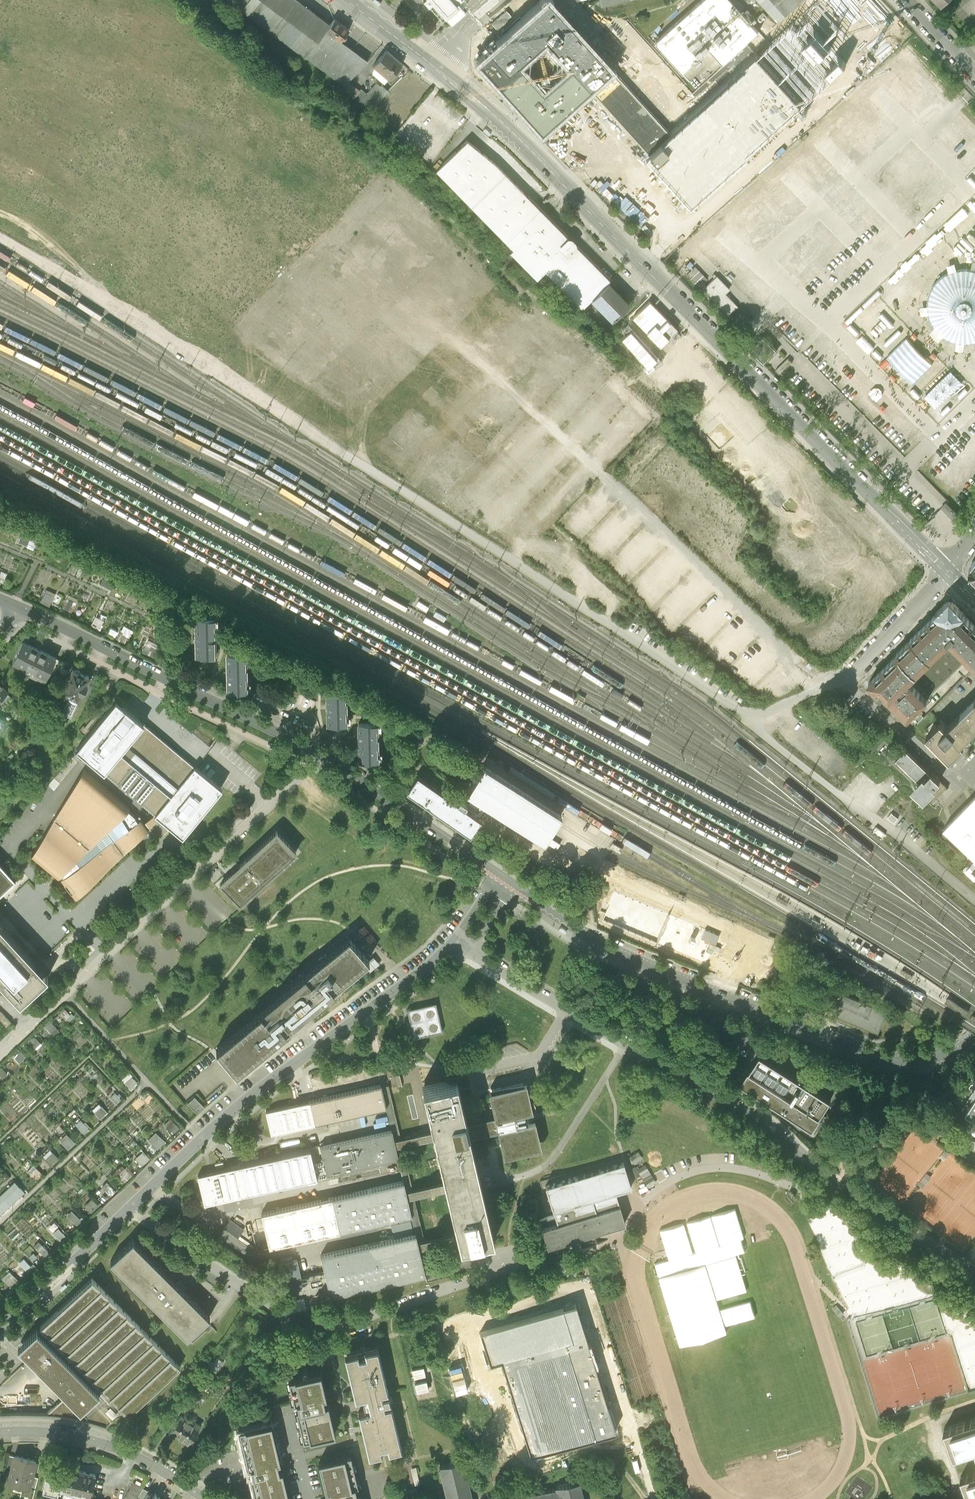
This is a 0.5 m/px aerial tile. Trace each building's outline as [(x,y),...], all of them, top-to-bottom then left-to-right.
[(242,11),(249,0),(228,0),(242,11)] [(242,11),(306,59),(326,32),(330,27),(294,0),(249,0),(242,11)] [(429,5),(431,3),(452,26),(466,14),(463,10),(456,2),(454,0),(425,0),(429,5)] [(456,2),(463,10),(465,8),(468,5),(464,0),(459,0),(456,2)] [(654,45),(682,76),(709,52),(721,66),(758,33),(728,0),(703,0),(654,45)] [(776,24),(803,0),(755,0),(776,24)] [(757,57),(801,105),(846,66),(844,64),(892,23),(871,0),(820,0),(757,57)] [(609,72),(546,3),(477,65),(540,134),(590,90),(609,72)] [(507,12),(492,24),(498,31),(508,22),(508,21),(511,17),(507,12)] [(335,21),(330,27),(326,32),(340,43),(343,40),(345,38),(349,32),(335,21)] [(342,45),(340,43),(326,32),(306,59),(344,87),(348,83),(367,63),(346,48),(342,45)] [(405,66),(386,51),(373,68),(392,82),(405,66)] [(757,57),(670,136),(649,156),(644,160),(688,211),(803,108),(801,105),(757,57)] [(670,136),(609,72),(590,90),(649,156),(670,136)] [(389,93),(383,99),(392,108),(393,109),(399,103),(401,105),(408,99),(413,104),(423,95),(404,77),(389,93)] [(383,99),(389,93),(377,83),(367,95),(362,90),(360,92),(348,83),(344,87),(342,90),(370,111),(378,105),(383,99)] [(387,113),(392,108),(383,99),(378,105),(387,113)] [(513,251),(547,217),(495,165),(467,142),(458,151),(436,172),(513,251)] [(537,280),(545,272),(582,309),(592,299),(608,284),(610,281),(569,239),(547,217),(513,251),(510,253),(537,280)] [(695,267),(687,275),(699,288),(707,280),(695,267)] [(717,277),(704,290),(729,316),(738,307),(725,294),(729,290),(717,277)] [(608,284),(592,299),(613,321),(629,305),(608,284)] [(780,372),(790,363),(787,359),(776,368),(780,372)] [(819,409),(826,403),(808,383),(801,389),(819,409)] [(40,550),(43,544),(38,542),(40,537),(29,532),(24,543),(40,550)] [(53,606),(57,598),(48,594),(44,602),(53,606)] [(68,599),(64,609),(75,613),(79,603),(68,599)] [(967,618),(963,613),(963,612),(955,604),(954,604),(950,604),(945,604),(939,609),(940,610),(931,619),(920,630),(910,640),(910,641),(896,655),(897,656),(868,684),(879,695),(881,694),(907,721),(917,711),(927,701),(908,682),(930,660),(949,640),(974,666),(974,626),(967,618)] [(193,617),(194,656),(215,655),(215,635),(214,616),(193,617)] [(23,643),(13,663),(46,679),(50,669),(55,659),(38,651),(23,643)] [(225,673),(226,693),(247,692),(245,653),(224,654),(225,673)] [(61,662),(55,659),(50,669),(56,672),(61,662)] [(74,670),(72,670),(61,693),(69,697),(68,699),(67,699),(62,711),(71,716),(77,703),(76,703),(77,701),(81,694),(83,695),(87,685),(86,684),(89,677),(80,673),(80,672),(80,671),(80,670),(79,670),(78,669),(76,669),(75,669),(75,670),(74,670)] [(325,688),(327,727),(348,726),(347,706),(346,687),(325,688)] [(946,728),(941,723),(926,737),(950,760),(957,753),(964,746),(961,743),(974,729),(974,700),(946,728)] [(90,762),(104,772),(139,801),(149,809),(156,814),(159,817),(183,836),(191,826),(223,787),(211,777),(209,775),(196,765),(194,764),(191,761),(174,747),(144,723),(138,720),(126,709),(121,705),(116,701),(92,730),(91,731),(76,750),(86,759),(90,762)] [(357,743),(358,762),(379,761),(377,722),(356,723),(357,743)] [(922,733),(926,737),(936,727),(932,723),(922,733)] [(939,779),(906,748),(895,759),(918,781),(911,789),(924,801),(925,800),(936,789),(934,787),(940,781),(939,779)] [(17,758),(11,752),(7,757),(12,763),(17,758)] [(79,760),(73,755),(48,786),(54,791),(79,760)] [(104,772),(90,762),(83,769),(54,818),(43,836),(31,856),(58,877),(60,880),(75,899),(112,863),(137,838),(149,826),(156,820),(159,817),(156,814),(149,809),(139,801),(104,772)] [(460,801),(457,804),(417,776),(406,792),(435,812),(438,815),(470,837),(478,826),(481,821),(479,819),(487,807),(544,843),(556,822),(561,815),(484,766),(466,794),(473,798),(467,806),(460,801)] [(0,768),(0,779),(1,780),(8,774),(6,771),(4,771),(0,768)] [(943,829),(974,859),(963,869),(974,880),(974,796),(943,829)] [(298,854),(276,831),(236,869),(218,886),(240,909),(298,854)] [(16,881),(0,865),(0,896),(16,881)] [(720,937),(614,892),(601,922),(708,967),(720,937)] [(20,1004),(48,978),(43,972),(0,927),(0,983),(20,1004)] [(726,957),(760,971),(772,944),(738,929),(726,957)] [(261,1012),(216,1050),(236,1074),(269,1046),(280,1036),(283,1034),(291,1027),(294,1031),(299,1027),(303,1024),(299,1020),(320,1002),(327,997),(353,975),(360,982),(379,966),(380,965),(374,957),(369,961),(359,949),(349,937),(305,975),(303,977),(293,985),(261,1012)] [(853,946),(858,949),(861,944),(856,941),(853,946)] [(869,948),(863,945),(860,951),(866,954),(869,948)] [(875,959),(880,962),(883,957),(878,954),(877,955),(875,954),(876,953),(871,950),(868,955),(872,958),(873,956),(876,958),(875,959)] [(946,1001),(945,1004),(948,1006),(965,1017),(968,1012),(950,1000),(948,999),(946,1001)] [(885,1019),(842,1001),(834,1022),(877,1040),(885,1019)] [(436,1004),(407,1010),(410,1025),(414,1039),(443,1033),(436,1004)] [(70,1015),(65,1010),(59,1015),(68,1024),(75,1018),(71,1014),(70,1015)] [(4,1028),(9,1024),(0,1015),(0,1023),(4,1028)] [(60,1032),(50,1021),(44,1027),(54,1038),(60,1032)] [(42,1046),(34,1037),(29,1042),(37,1051),(42,1046)] [(26,1058),(20,1051),(13,1058),(19,1064),(26,1058)] [(740,1089),(813,1136),(830,1106),(758,1060),(740,1089)] [(1,1068),(0,1069),(0,1077),(4,1081),(9,1076),(1,1068)] [(132,1076),(129,1072),(121,1080),(130,1089),(137,1083),(131,1076),(132,1076)] [(456,1078),(423,1086),(433,1132),(393,1141),(395,1149),(435,1139),(445,1183),(406,1192),(408,1199),(447,1190),(457,1233),(418,1242),(420,1249),(458,1240),(460,1248),(477,1244),(494,1240),(483,1196),(470,1139),(499,1132),(505,1158),(541,1149),(535,1122),(527,1124),(526,1119),(525,1113),(532,1111),(526,1084),(490,1092),(496,1118),(467,1125),(458,1085),(456,1078)] [(316,1125),(387,1109),(383,1092),(382,1085),(314,1101),(299,1104),(266,1112),(271,1135),(316,1125)] [(121,1099),(115,1093),(110,1098),(116,1104),(121,1099)] [(194,1096),(187,1102),(197,1113),(204,1106),(194,1096)] [(966,1111),(974,1117),(974,1097),(966,1111)] [(107,1112),(99,1103),(92,1110),(100,1119),(107,1112)] [(170,1117),(163,1124),(172,1134),(179,1127),(170,1117)] [(91,1128),(85,1121),(84,1123),(80,1119),(75,1124),(84,1134),(91,1128)] [(165,1141),(155,1131),(148,1139),(157,1149),(165,1141)] [(322,1156),(326,1177),(398,1160),(395,1149),(393,1141),(393,1138),(391,1131),(352,1141),(320,1148),(322,1156)] [(75,1143),(66,1134),(59,1140),(68,1150),(75,1143)] [(58,1159),(50,1150),(43,1156),(52,1165),(58,1159)] [(150,1158),(143,1150),(135,1158),(142,1166),(150,1158)] [(311,1180),(305,1152),(234,1168),(210,1173),(207,1173),(199,1175),(205,1204),(247,1195),(311,1180)] [(653,1174),(640,1152),(631,1158),(646,1184),(655,1179),(653,1174)] [(552,1206),(554,1212),(615,1193),(632,1187),(624,1161),(545,1186),(552,1206)] [(127,1165),(125,1167),(122,1164),(113,1173),(116,1175),(118,1174),(125,1182),(134,1173),(127,1165)] [(43,1175),(34,1165),(27,1172),(36,1181),(43,1175)] [(5,1172),(0,1176),(0,1178),(5,1183),(10,1177),(5,1172)] [(115,1190),(105,1179),(99,1185),(109,1196),(115,1190)] [(0,1194),(0,1216),(25,1192),(15,1181),(0,1194)] [(334,1198),(261,1215),(263,1221),(270,1250),(412,1216),(408,1199),(406,1192),(405,1188),(404,1181),(334,1198)] [(625,1225),(615,1193),(554,1212),(555,1215),(539,1220),(548,1249),(575,1240),(583,1238),(595,1234),(606,1231),(621,1226),(625,1225)] [(100,1206),(92,1198),(84,1205),(92,1214),(100,1206)] [(83,1222),(71,1210),(66,1215),(78,1227),(83,1222)] [(410,1220),(391,1225),(394,1238),(402,1236),(402,1235),(413,1232),(410,1220)] [(67,1238),(58,1227),(53,1232),(62,1243),(67,1238)] [(416,1233),(321,1256),(330,1294),(331,1298),(425,1276),(426,1276),(422,1260),(420,1249),(418,1242),(416,1233)] [(166,1274),(133,1239),(111,1260),(187,1341),(210,1320),(209,1320),(186,1295),(181,1289),(178,1286),(166,1274)] [(50,1253),(39,1241),(34,1245),(45,1257),(50,1253)] [(33,1268),(24,1258),(18,1263),(27,1273),(33,1268)] [(301,1279),(297,1262),(277,1266),(281,1284),(301,1279)] [(20,1281),(10,1271),(2,1278),(12,1289),(20,1281)] [(89,1406),(100,1396),(101,1394),(102,1393),(124,1415),(128,1420),(180,1370),(92,1278),(37,1331),(24,1342),(18,1348),(25,1356),(30,1361),(80,1414),(89,1406)] [(574,1302),(478,1332),(489,1365),(500,1362),(530,1458),(614,1431),(574,1302)] [(844,1314),(836,1305),(832,1309),(840,1318),(841,1317),(844,1314)] [(391,1399),(378,1348),(349,1355),(354,1379),(357,1391),(359,1399),(366,1397),(367,1404),(369,1411),(366,1412),(362,1413),(366,1430),(367,1435),(373,1461),(404,1454),(401,1438),(391,1399)] [(210,1377),(217,1367),(210,1363),(204,1373),(210,1377)] [(325,1393),(320,1371),(316,1372),(313,1372),(310,1373),(307,1374),(304,1374),(302,1375),(289,1378),(295,1401),(298,1400),(300,1410),(297,1410),(304,1441),(335,1434),(328,1403),(325,1403),(324,1399),(323,1394),(325,1393)] [(175,1425),(169,1435),(175,1439),(176,1437),(189,1445),(200,1427),(195,1423),(194,1425),(181,1417),(175,1425)] [(974,1451),(974,1418),(944,1429),(953,1457),(974,1450),(974,1451)] [(240,1430),(249,1468),(252,1467),(254,1476),(251,1477),(255,1495),(256,1498),(289,1498),(283,1470),(279,1470),(278,1465),(277,1459),(280,1458),(271,1422),(261,1425),(259,1425),(257,1426),(245,1428),(243,1429),(240,1430)] [(14,1458),(8,1456),(5,1468),(11,1470),(14,1458)] [(36,1462),(14,1456),(14,1458),(11,1470),(8,1484),(22,1488),(29,1490),(32,1478),(33,1475),(36,1462)] [(351,1456),(332,1460),(329,1461),(320,1463),(327,1493),(330,1492),(331,1498),(332,1498),(361,1498),(360,1496),(358,1496),(355,1487),(358,1486),(351,1456)] [(462,1460),(437,1466),(445,1498),(472,1498),(462,1460)] [(74,1491),(90,1495),(96,1475),(88,1474),(66,1468),(64,1476),(63,1476),(63,1475),(48,1471),(43,1492),(58,1496),(59,1493),(60,1493),(73,1496),(74,1491)] [(960,1477),(968,1498),(974,1498),(974,1472),(960,1477)] [(133,1484),(112,1476),(104,1496),(111,1498),(127,1498),(133,1484)] [(32,1478),(29,1490),(22,1488),(20,1498),(33,1498),(35,1491),(38,1479),(36,1479),(32,1478)] [(554,1487),(557,1498),(583,1498),(579,1480),(567,1483),(554,1486),(554,1487)] [(557,1498),(554,1487),(518,1496),(518,1498),(557,1498)] [(143,1489),(138,1498),(137,1498),(138,1498),(144,1498),(147,1493),(148,1494),(149,1492),(143,1489)]
